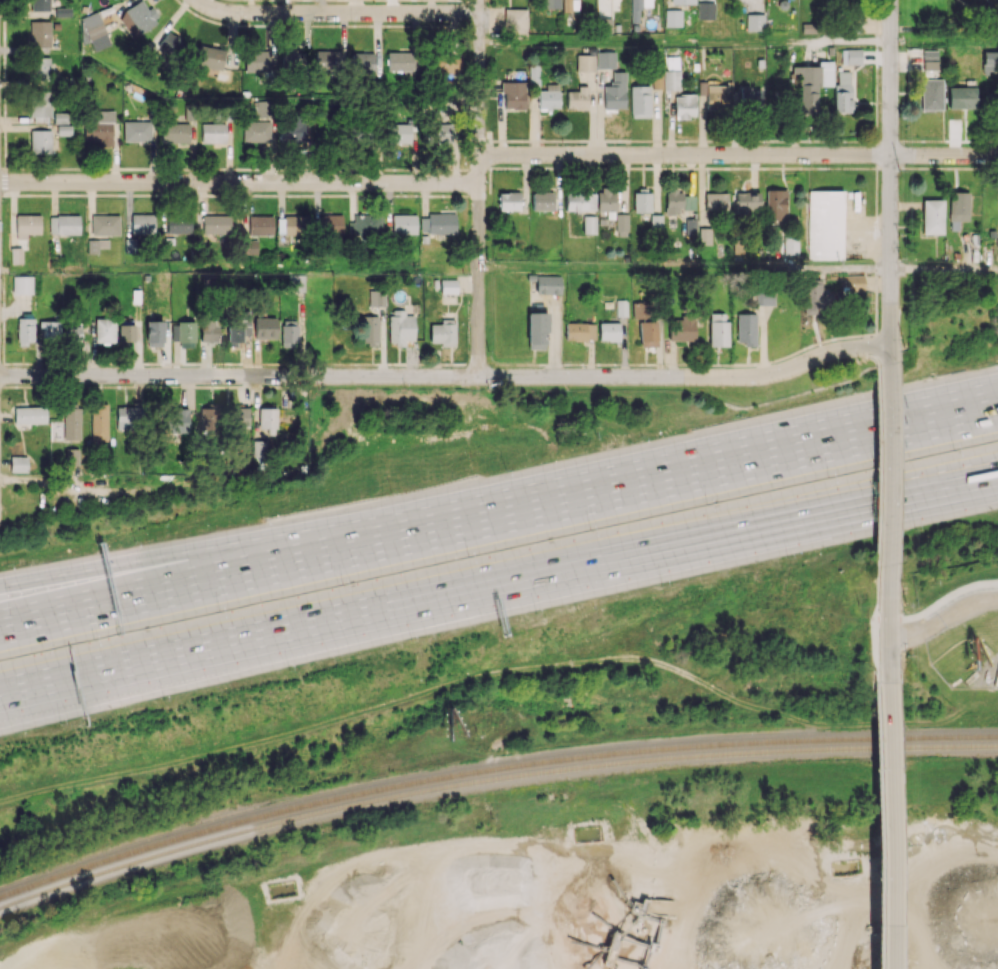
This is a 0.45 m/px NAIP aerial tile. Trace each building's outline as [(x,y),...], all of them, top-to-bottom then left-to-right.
[(49,11),(49,0),(31,0),(31,11),(49,11)] [(160,19),(151,6),(147,8),(142,0),(140,0),(124,11),(139,33),(160,19)] [(544,8),(560,8),(560,0),(544,0),(544,8)] [(631,22),(638,22),(639,8),(652,8),(652,0),(631,0),(631,22)] [(714,19),(714,2),(698,2),(697,19),(714,19)] [(526,8),(504,9),(504,34),(526,33),(526,8)] [(681,10),(664,10),(665,26),(681,26),(681,10)] [(91,50),(109,46),(100,12),(82,16),(91,50)] [(764,31),(764,14),(747,14),(747,31),(764,31)] [(612,33),(612,18),(599,18),(598,32),(612,33)] [(51,46),(50,21),(30,21),(30,47),(51,46)] [(168,32),(157,46),(169,56),(181,41),(168,32)] [(194,65),(221,70),(225,50),(198,44),(194,65)] [(861,63),(861,49),(841,49),(842,64),(861,63)] [(923,70),(942,70),(942,50),(923,49),(923,70)] [(245,72),(270,71),(269,50),(244,51),(245,72)] [(316,72),(342,71),(342,50),(315,51),(316,72)] [(305,51),(282,52),(282,69),(305,69),(305,51)] [(596,68),(615,68),(615,51),(596,51),(596,68)] [(983,51),(983,70),(997,71),(997,51),(983,51)] [(351,73),(373,73),(374,53),(352,52),(351,73)] [(416,71),(416,52),(387,52),(387,70),(416,71)] [(594,55),(577,54),(576,71),(594,71),(594,55)] [(459,55),(429,56),(430,80),(460,79),(459,55)] [(49,58),(31,58),(31,80),(49,80),(49,58)] [(792,66),(792,76),(800,76),(799,115),(816,115),(817,85),(833,86),(834,61),(818,61),(818,67),(792,66)] [(664,89),(679,90),(680,70),(664,70),(664,89)] [(604,86),(604,108),(625,109),(625,71),(611,71),(611,86),(604,86)] [(836,112),(853,112),(852,98),(851,98),(850,71),(835,71),(836,112)] [(653,89),(663,88),(662,72),(652,72),(653,89)] [(942,78),(921,79),(921,110),(942,109),(942,78)] [(706,108),(726,109),(727,81),(706,80),(706,108)] [(525,82),(503,81),(503,108),(525,109),(525,82)] [(538,108),(558,108),(558,84),(545,84),(545,90),(538,90),(538,108)] [(631,117),(650,117),(649,85),(630,86),(631,117)] [(567,91),(566,109),(587,109),(588,86),(578,86),(578,91),(567,91)] [(763,108),(764,87),(740,86),(739,108),(763,108)] [(976,87),(949,87),(949,108),(976,108),(976,87)] [(31,122),(50,122),(49,91),(30,91),(31,122)] [(675,94),(674,117),(695,118),(695,95),(675,94)] [(459,116),(458,97),(432,98),(432,117),(459,116)] [(257,117),(272,117),(271,100),(256,101),(257,117)] [(113,111),(86,110),(85,140),(98,140),(98,146),(112,146),(113,111)] [(67,112),(53,113),(54,123),(67,123),(67,112)] [(243,141),(270,142),(271,121),(243,120),(243,141)] [(151,121),(123,121),(124,142),(151,141),(151,121)] [(189,123),(162,123),(162,143),(189,142),(189,123)] [(226,123),(201,123),(202,142),(226,142),(226,123)] [(388,143),(412,143),(411,123),(387,124),(388,143)] [(452,144),(453,123),(426,123),(426,143),(452,144)] [(70,126),(57,125),(57,134),(70,135),(70,126)] [(50,130),(30,130),(30,153),(50,153),(50,130)] [(766,221),(786,222),(787,190),(766,189),(766,221)] [(666,190),(665,214),(681,214),(682,190),(666,190)] [(808,190),(808,259),(844,259),(844,190),(808,190)] [(499,210),(519,210),(519,192),(499,192),(499,210)] [(531,193),(532,211),(553,210),(552,192),(531,193)] [(594,193),(565,192),(564,210),(594,211),(594,193)] [(651,192),(633,192),(633,213),(651,213),(651,192)] [(727,192),(705,192),(705,209),(727,210),(727,192)] [(760,192),(736,192),(735,217),(748,217),(748,209),(759,210),(760,192)] [(948,220),(968,220),(969,192),(949,192),(948,220)] [(923,199),(922,231),(942,232),(943,200),(923,199)] [(191,213),(167,212),(167,233),(191,234),(191,213)] [(40,214),(15,215),(16,239),(26,239),(26,234),(40,233),(40,214)] [(154,214),(132,214),(131,233),(154,233),(154,214)] [(342,214),(320,215),(320,234),(342,233),(342,214)] [(416,215),(392,214),(391,234),(416,234),(416,215)] [(628,214),(616,214),(616,236),(628,236),(628,214)] [(79,234),(79,216),(50,215),(49,234),(79,234)] [(119,215),(92,215),(92,235),(119,235),(119,215)] [(231,234),(231,215),(203,215),(203,234),(231,234)] [(273,215),(248,216),(249,235),(273,235),(273,215)] [(381,215),(353,215),(353,221),(348,221),(348,236),(381,237),(381,215)] [(595,234),(595,215),(582,215),(582,234),(595,234)] [(277,235),(308,234),(308,216),(277,216),(277,235)] [(420,217),(420,234),(442,233),(442,217),(420,217)] [(696,218),(685,218),(685,234),(696,234),(696,218)] [(710,227),(698,228),(699,245),(711,245),(710,227)] [(784,255),(798,255),(798,236),(783,236),(784,255)] [(88,253),(98,253),(98,248),(108,248),(108,240),(88,240),(88,253)] [(257,255),(257,240),(242,240),(242,254),(257,255)] [(21,247),(10,248),(11,264),(22,263),(21,247)] [(561,275),(536,275),(536,293),(561,294),(561,275)] [(863,275),(848,275),(848,291),(863,291),(863,275)] [(32,276),(12,276),(13,294),(32,294),(32,276)] [(456,294),(457,279),(441,279),(440,293),(456,294)] [(827,293),(821,293),(820,279),(803,280),(804,315),(827,314),(827,293)] [(755,304),(773,305),(774,288),(755,288),(755,304)] [(369,305),(385,306),(385,290),(369,290),(369,305)] [(628,300),(617,300),(617,317),(628,317),(628,300)] [(633,318),(647,318),(646,301),(632,302),(633,318)] [(414,315),(405,315),(405,309),(390,310),(390,345),(404,344),(404,340),(414,340),(414,315)] [(547,333),(548,313),(528,312),(527,349),(544,349),(544,333),(547,333)] [(228,341),(243,341),(243,335),(250,335),(250,313),(228,313),(228,341)] [(709,346),(727,346),(727,313),(709,313),(709,346)] [(755,344),(755,314),(736,314),(736,344),(755,344)] [(378,345),(379,316),(362,316),(362,345),(378,345)] [(276,318),(255,317),(255,338),(276,339),(276,318)] [(695,341),(695,317),(669,317),(669,340),(695,341)] [(17,344),(34,344),(33,318),(17,318),(17,344)] [(95,318),(95,342),(115,342),(115,318),(95,318)] [(217,342),(218,319),(201,319),(201,341),(217,342)] [(430,324),(430,342),(440,342),(440,347),(456,346),(455,319),(440,320),(440,324),(430,324)] [(282,347),(297,347),(297,320),(282,320),(282,347)] [(639,321),(640,347),(657,346),(656,320),(639,321)] [(40,321),(40,338),(59,338),(59,321),(40,321)] [(146,321),(146,346),(163,346),(163,321),(146,321)] [(179,347),(195,347),(195,321),(179,321),(179,347)] [(599,340),(619,341),(620,323),(599,322),(599,340)] [(595,340),(595,323),(565,323),(565,341),(595,340)] [(119,343),(135,343),(135,325),(119,325),(119,343)] [(64,326),(65,342),(81,342),(81,326),(64,326)] [(107,404),(90,404),(91,442),(108,442),(107,404)] [(248,427),(249,405),(212,404),(212,408),(200,407),(200,428),(220,429),(220,419),(231,419),(231,426),(248,427)] [(15,424),(46,423),(45,406),(14,407),(15,424)] [(116,429),(139,430),(140,407),(116,406),(116,429)] [(80,440),(80,408),(64,408),(63,439),(80,440)] [(277,408),(259,408),(259,428),(267,428),(267,432),(277,432),(277,408)] [(188,433),(188,409),(171,409),(170,433),(188,433)] [(79,465),(78,448),(65,448),(65,465),(79,465)] [(27,472),(27,456),(10,456),(10,472),(27,472)]
